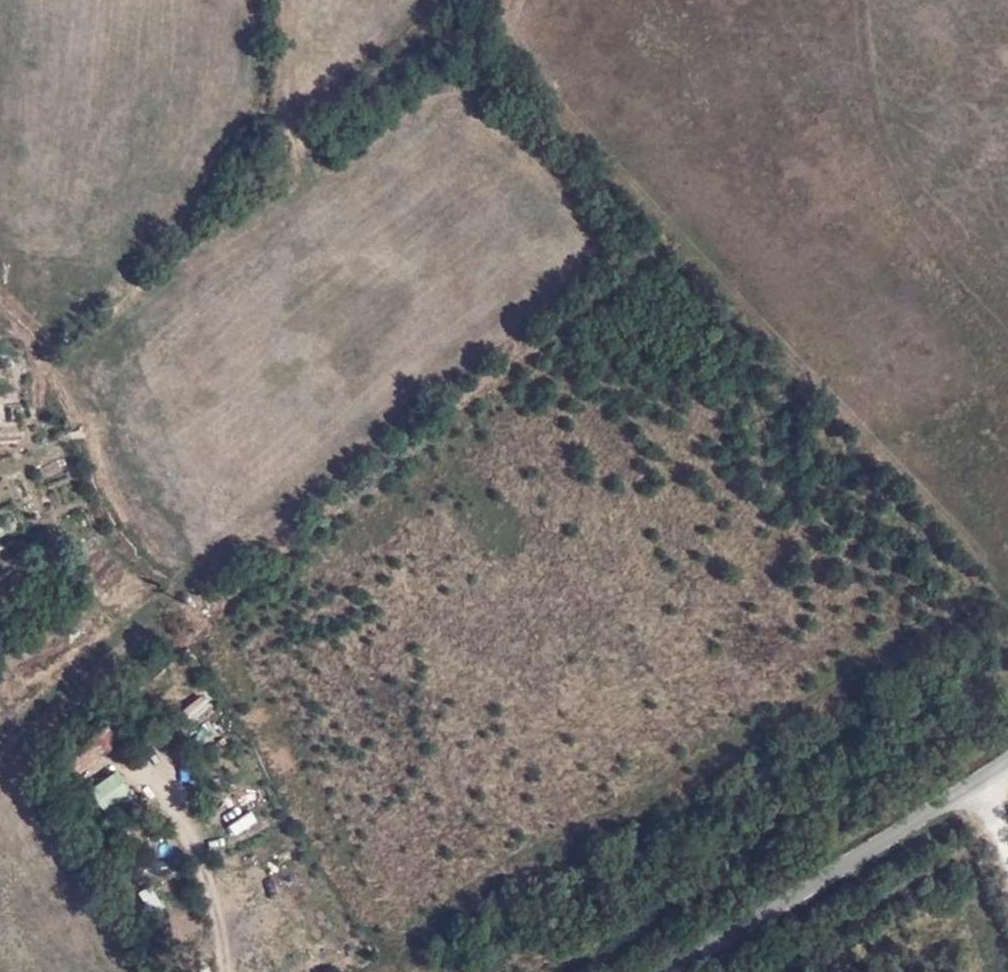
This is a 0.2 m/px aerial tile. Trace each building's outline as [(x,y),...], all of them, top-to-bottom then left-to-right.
[(198,687),(176,703),(193,726),(215,711),(198,687)] [(58,744),(78,772),(124,740),(104,712),(58,744)]
